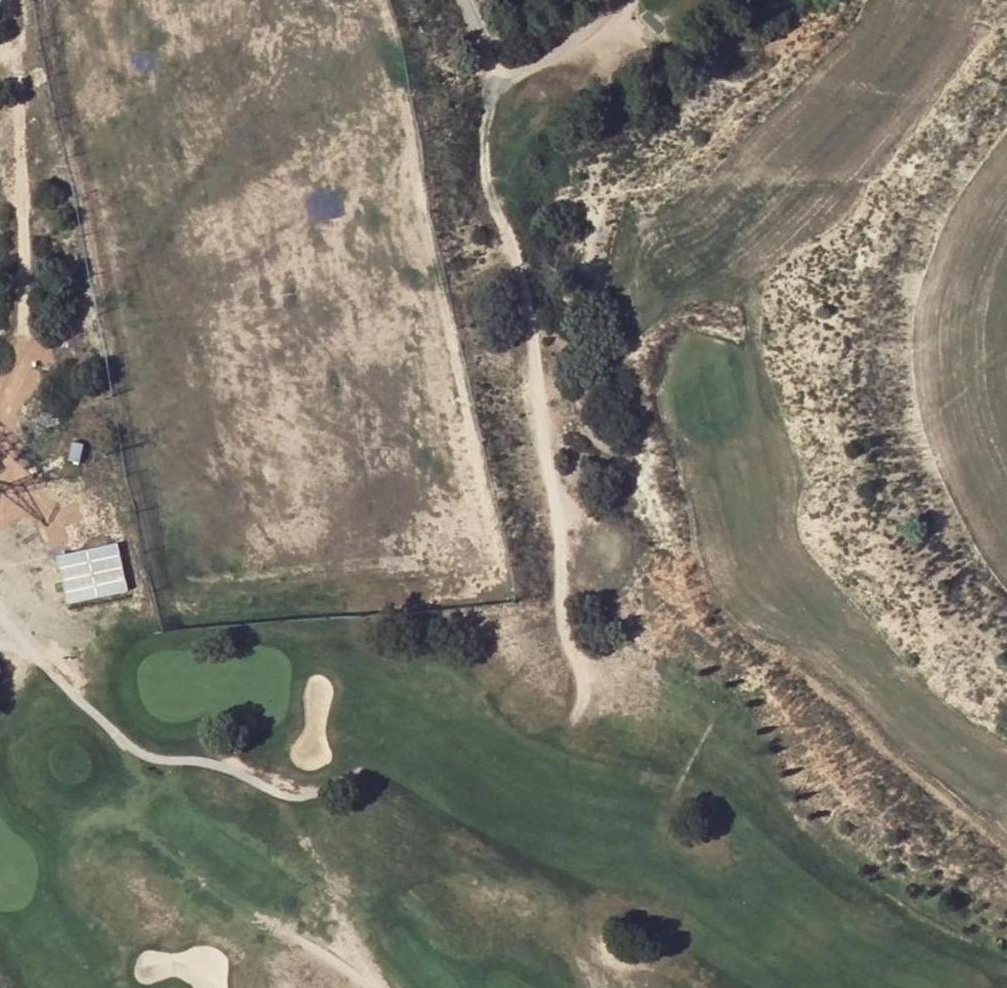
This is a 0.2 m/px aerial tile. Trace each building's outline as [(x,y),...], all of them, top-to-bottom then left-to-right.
[(73,443),(69,462),(80,465),(85,446),(73,443)] [(70,601),(131,592),(123,542),(62,552),(70,601)]
